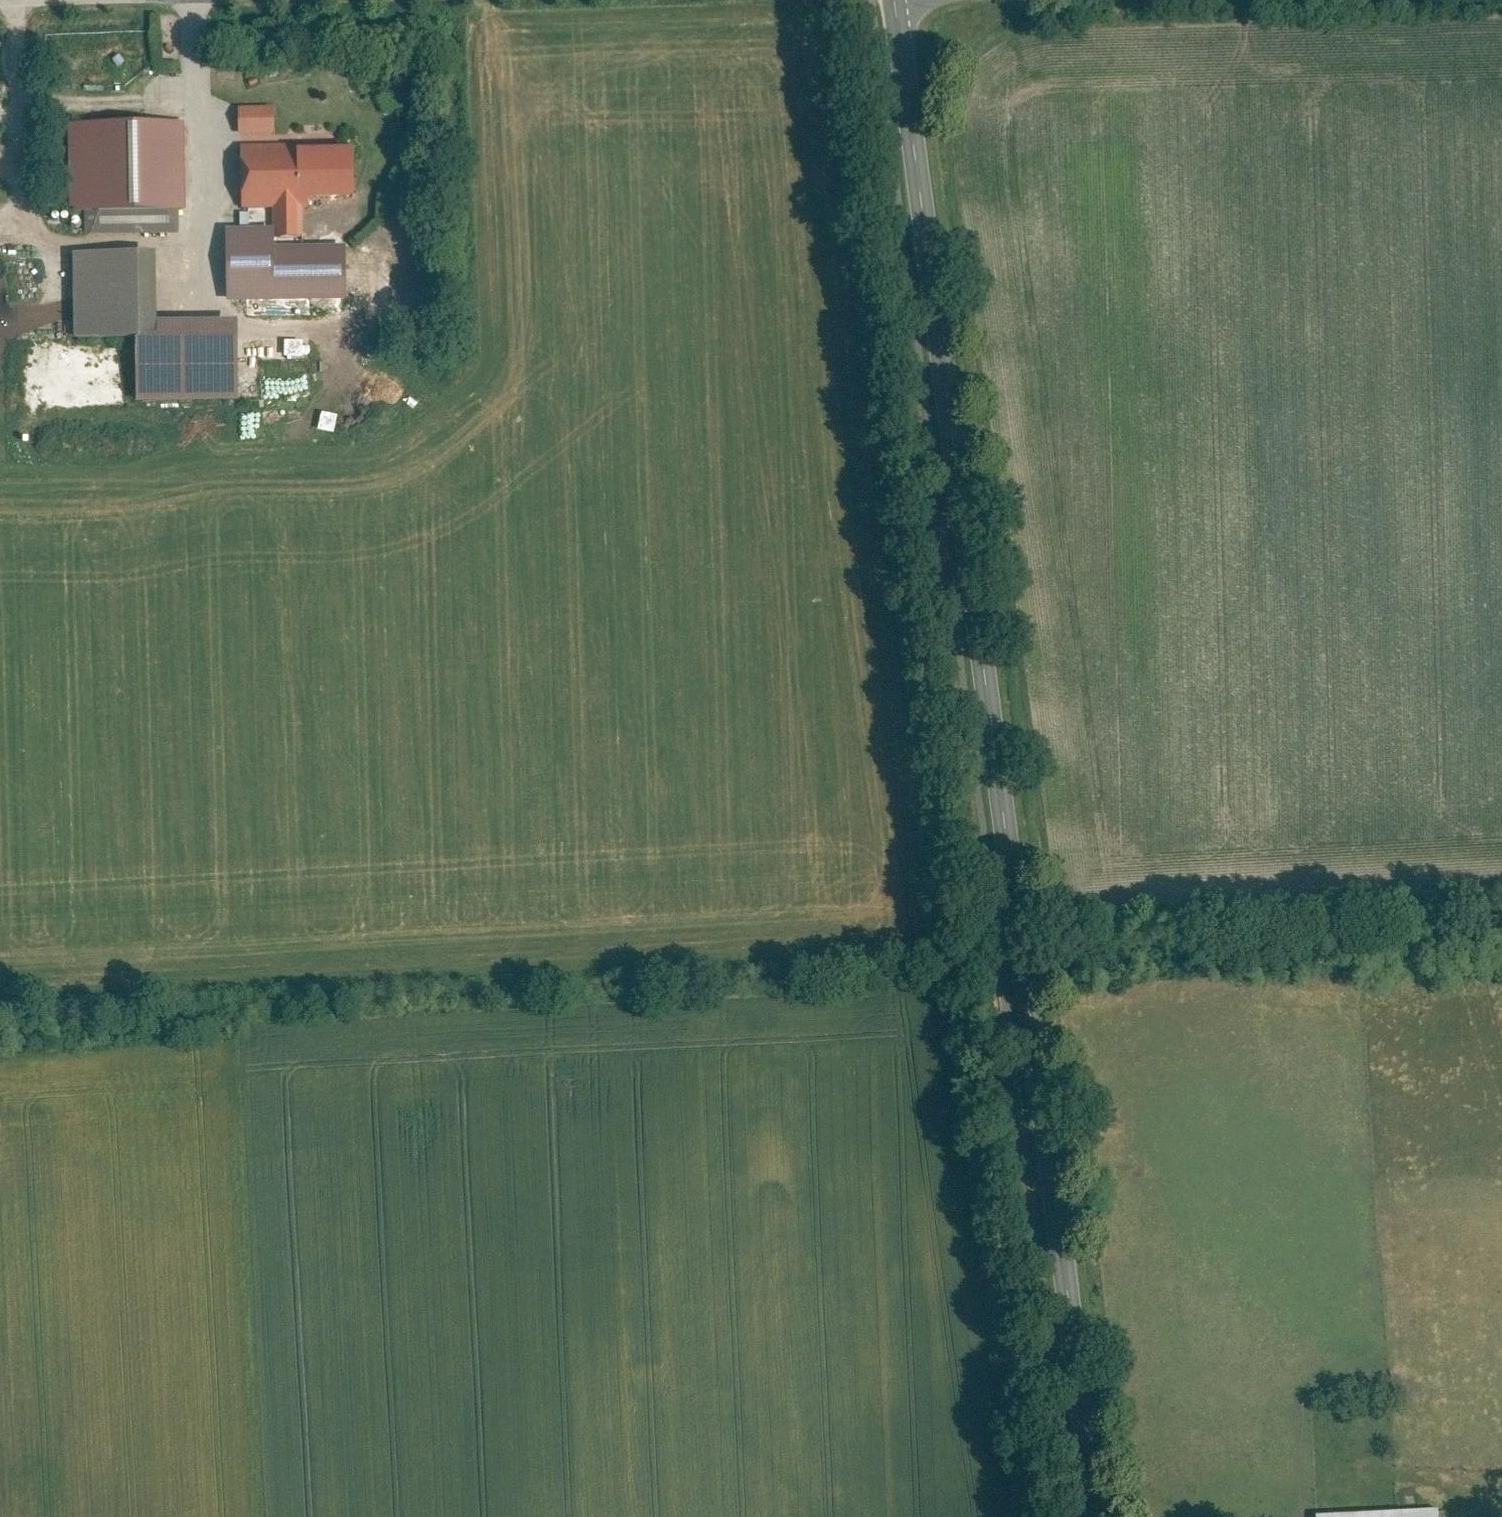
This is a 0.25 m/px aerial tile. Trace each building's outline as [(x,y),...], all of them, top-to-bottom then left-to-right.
[(275,133),(274,104),(238,105),(238,134),(275,133)] [(184,119),(68,121),(70,210),(186,208),(184,119)] [(354,141),(240,143),(241,208),(272,208),(303,207),(308,207),(308,195),(355,194),(354,141)] [(305,295),(303,207),(272,208),(273,227),(225,228),(226,297),(305,295)] [(71,249),(74,335),(134,333),(157,332),(157,316),(155,246),(71,249)] [(238,315),(157,316),(157,332),(134,333),(135,399),(239,398),(238,315)] [(279,354),(312,354),(311,335),(279,335),(279,354)] [(1322,1511),(1323,1516),(1447,1516),(1446,1505),(1322,1511)]
